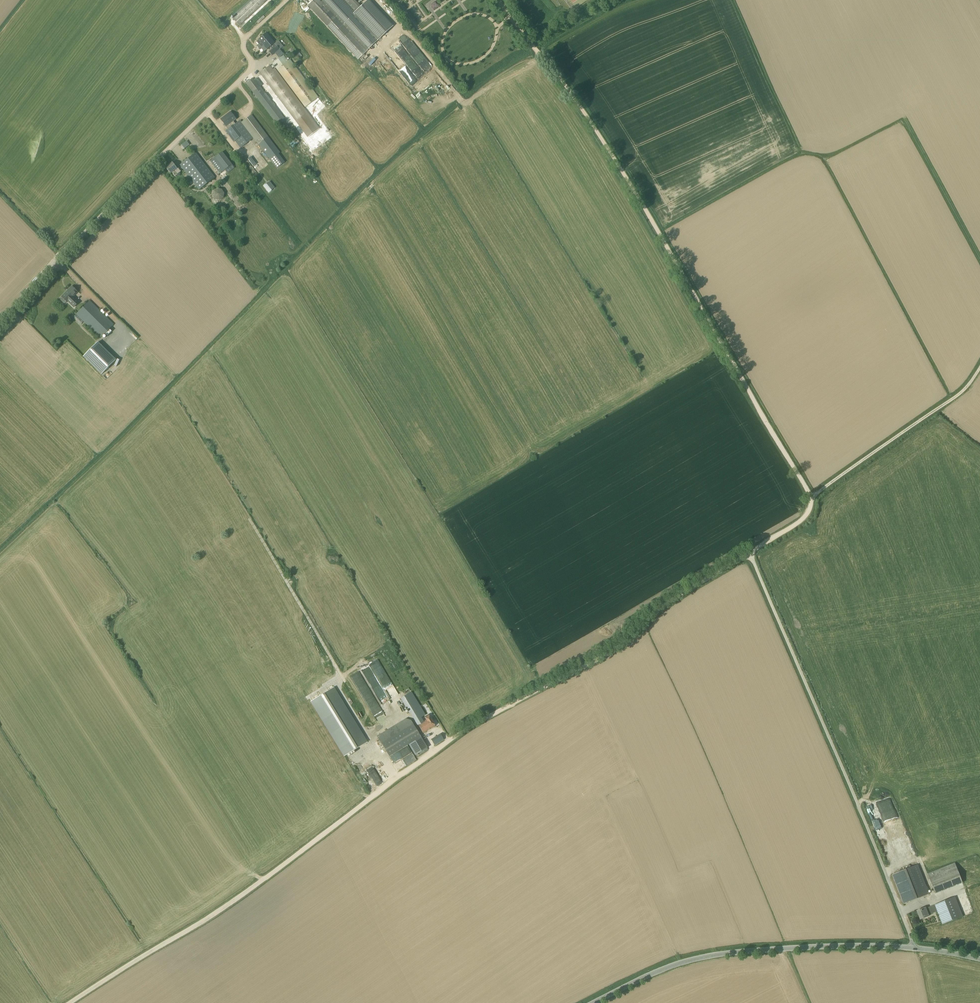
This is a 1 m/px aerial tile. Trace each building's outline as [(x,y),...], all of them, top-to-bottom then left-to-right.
[(233,19),(240,26),(267,0),(253,0),(233,19)] [(308,6),(358,60),(368,50),(368,49),(392,26),(369,0),(361,7),(355,0),(323,0),(321,2),(319,0),(315,0),(308,6)] [(259,40),(256,42),(259,44),(257,46),(259,49),(261,48),(264,46),(267,50),(270,47),(272,49),(269,52),(272,55),(281,48),(283,47),(278,41),(275,44),(272,40),(270,41),(265,35),(264,35),(263,34),(261,36),(262,37),(259,40)] [(283,55),(273,63),(306,107),(316,99),(283,55)] [(308,137),(318,130),(270,66),(260,73),(308,137)] [(253,78),(246,83),(253,92),(279,126),(286,120),(260,87),(262,85),(257,78),(255,80),(253,78)] [(226,116),(221,119),(226,126),(227,126),(229,128),(225,131),(234,142),(235,141),(241,148),(254,138),(272,162),(277,169),(285,162),(279,154),(280,153),(251,115),(241,122),(240,120),(238,122),(235,123),(233,121),(236,119),(230,112),(225,115),(226,116)] [(292,147),(300,142),(297,138),(289,142),(292,147)] [(181,144),(184,148),(189,144),(186,140),(181,144)] [(196,153),(180,165),(196,185),(195,186),(198,190),(199,189),(215,178),(196,153)] [(223,153),(211,162),(218,171),(220,174),(225,170),(228,173),(234,168),(223,153)] [(256,164),(251,157),(248,159),(253,166),(256,164)] [(172,162),(166,167),(171,173),(174,171),(177,175),(181,172),(178,167),(176,168),(172,162)] [(272,189),(267,183),(263,185),(269,192),(272,189)] [(213,191),(212,196),(215,199),(219,200),(223,198),(224,193),(222,189),(217,188),(213,191)] [(77,292),(72,286),(62,296),(62,297),(61,299),(61,300),(64,303),(65,303),(67,301),(67,302),(68,301),(74,307),(78,303),(72,298),(77,292)] [(89,301),(77,314),(74,317),(81,324),(84,321),(101,337),(113,325),(89,301)] [(98,341),(83,357),(101,375),(116,360),(98,341)] [(387,676),(378,659),(370,664),(379,680),(387,676)] [(360,671),(351,675),(376,721),(385,717),(360,671)] [(317,699),(313,701),(345,754),(367,741),(334,688),(317,699)] [(411,713),(418,725),(423,733),(435,726),(428,715),(425,717),(426,720),(423,722),(421,718),(425,715),(411,692),(401,698),(410,714),(411,713)] [(406,718),(377,736),(382,744),(413,724),(411,720),(406,718)] [(413,724),(382,744),(389,756),(409,744),(421,737),(413,724)] [(435,745),(440,742),(443,740),(440,735),(432,740),(435,745)] [(421,737),(409,744),(415,755),(416,755),(419,753),(427,748),(421,737)] [(383,782),(369,756),(362,760),(376,786),(383,782)] [(899,813),(870,826),(888,868),(917,857),(899,813)] [(955,863),(928,874),(933,886),(960,876),(955,863)] [(918,865),(893,874),(904,903),(929,894),(918,865)] [(960,876),(933,886),(935,893),(962,883),(960,876)] [(955,896),(935,905),(937,911),(943,925),(963,916),(955,896)] [(935,905),(926,908),(928,915),(937,911),(935,905)] [(925,907),(917,910),(917,912),(916,912),(917,916),(919,915),(920,919),(929,916),(928,915),(926,908),(925,907)]
